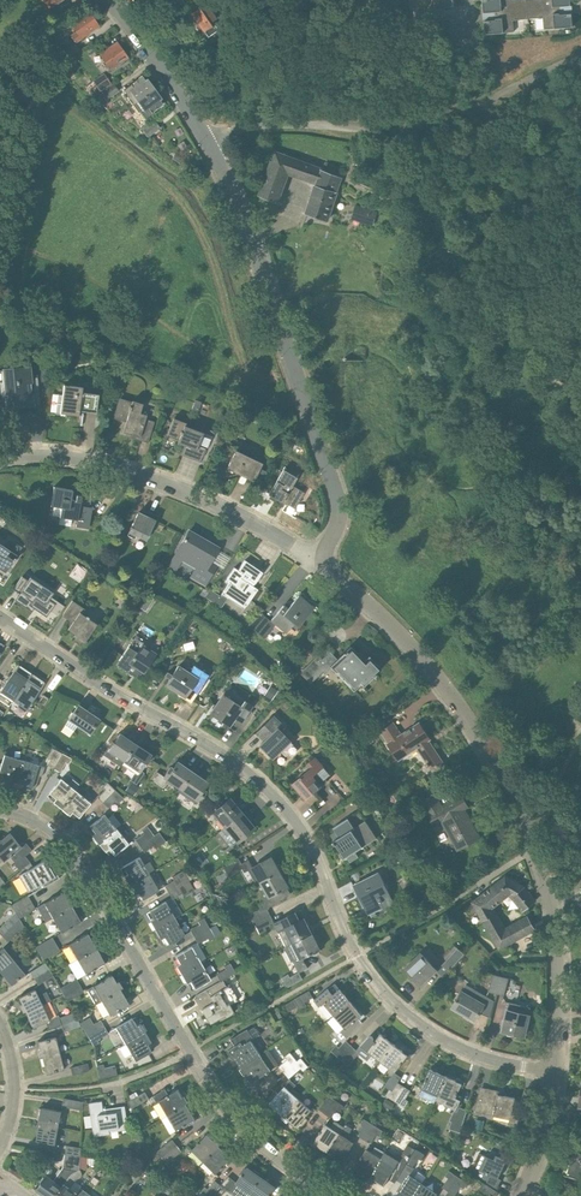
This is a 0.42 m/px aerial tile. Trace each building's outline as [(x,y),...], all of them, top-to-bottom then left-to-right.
[(411,8),(425,7),(426,19),(443,17),(442,9),(442,8),(454,7),(453,0),(410,0),(411,8)] [(484,13),(495,12),(527,9),(526,0),(483,0),(484,13)] [(527,9),(559,6),(571,5),(570,0),(526,0),(527,9)] [(208,37),(218,30),(214,24),(219,21),(206,3),(192,13),(208,37)] [(559,6),(527,9),(528,19),(543,18),(544,29),(573,27),(572,14),(560,15),(559,6)] [(40,25),(54,15),(49,9),(35,18),(40,25)] [(527,9),(495,12),(496,20),(484,21),(486,34),(514,32),(513,20),(528,19),(527,9)] [(70,35),(75,42),(99,26),(89,11),(71,23),(77,31),(70,35)] [(36,37),(32,31),(24,36),(28,42),(36,37)] [(166,32),(161,36),(170,48),(175,44),(166,32)] [(104,44),(98,48),(102,53),(101,53),(111,69),(128,57),(117,42),(108,49),(104,44)] [(64,60),(78,50),(74,44),(60,54),(64,60)] [(104,75),(95,81),(95,82),(100,89),(101,90),(110,83),(104,75)] [(134,105),(154,90),(147,81),(145,82),(142,78),(124,91),(134,105)] [(91,95),(100,89),(95,82),(86,88),(91,95)] [(99,99),(104,95),(116,87),(114,83),(102,92),(97,96),(99,99)] [(116,87),(104,95),(107,99),(119,91),(116,87)] [(139,110),(145,118),(152,113),(152,112),(161,105),(157,100),(159,98),(154,90),(134,105),(138,111),(139,110)] [(148,136),(160,128),(155,121),(143,129),(148,136)] [(307,213),(328,220),(343,175),(275,152),(259,195),(277,202),(288,173),(317,183),(307,213)] [(171,160),(181,165),(185,158),(175,153),(171,160)] [(357,205),(352,218),(373,226),(378,212),(357,205)] [(449,306),(460,302),(458,294),(447,298),(449,306)] [(571,360),(559,364),(560,369),(573,365),(571,360)] [(33,405),(29,367),(3,369),(7,404),(18,403),(18,407),(33,405)] [(96,413),(99,395),(82,393),(82,387),(64,385),(60,414),(79,416),(79,411),(96,413)] [(132,403),(120,400),(115,418),(126,422),(123,432),(149,440),(154,422),(146,419),(147,415),(140,413),(143,404),(133,401),(132,403)] [(188,423),(173,418),(167,436),(179,440),(178,443),(190,448),(186,458),(200,463),(205,449),(198,447),(204,433),(186,427),(188,423)] [(263,463),(236,450),(227,469),(254,482),(263,463)] [(269,494),(268,495),(282,503),(283,502),(293,508),(302,492),(292,486),(296,480),(297,478),(283,470),(282,472),(277,469),(275,474),(279,476),(276,482),(269,494)] [(54,487),(51,506),(61,508),(59,517),(77,520),(76,527),(86,529),(91,502),(80,501),(81,496),(76,495),(75,500),(71,499),(72,490),(54,487)] [(155,520),(138,513),(127,536),(134,540),(137,535),(146,539),(155,520)] [(210,562),(218,549),(189,532),(174,557),(197,570),(192,577),(206,585),(217,566),(210,562)] [(0,544),(0,580),(2,577),(12,562),(13,563),(14,560),(17,555),(0,544)] [(230,583),(222,594),(228,599),(230,596),(246,607),(258,590),(253,587),(263,573),(245,560),(238,571),(234,568),(226,580),(230,583)] [(21,577),(13,589),(20,593),(15,600),(32,611),(34,608),(46,616),(50,611),(52,607),(59,612),(62,608),(49,599),(50,597),(53,593),(30,578),(28,581),(21,577)] [(147,580),(142,578),(139,586),(143,588),(147,580)] [(204,598),(205,597),(209,592),(204,589),(200,594),(204,598)] [(205,597),(215,604),(220,596),(211,589),(205,597)] [(147,595),(144,600),(150,604),(154,599),(147,595)] [(297,627),(313,608),(298,596),(282,615),(278,611),(270,622),(259,613),(248,626),(259,635),(265,628),(269,632),(276,624),(286,632),(293,624),(297,627)] [(85,645),(87,642),(86,641),(97,624),(82,614),(85,609),(72,601),(62,616),(72,622),(68,629),(75,634),(74,637),(85,645)] [(144,672),(156,654),(133,639),(116,665),(127,672),(132,664),(144,672)] [(337,659),(325,647),(299,672),(309,683),(322,671),(324,673),(330,667),(353,691),(360,684),(363,687),(381,669),(369,656),(364,660),(351,646),(337,659)] [(13,701),(23,687),(21,686),(30,673),(18,665),(0,691),(0,693),(13,701)] [(197,678),(178,666),(166,685),(185,697),(190,689),(197,693),(207,677),(200,673),(197,678)] [(23,687),(13,701),(26,710),(45,683),(30,673),(21,686),(23,687)] [(278,691),(270,686),(265,695),(272,700),(278,691)] [(241,706),(222,695),(210,714),(229,725),(234,717),(242,721),(251,705),(244,701),(241,706)] [(43,696),(39,702),(44,705),(48,699),(43,696)] [(69,719),(64,726),(73,732),(77,725),(89,734),(99,719),(78,705),(69,719)] [(272,716),(255,733),(261,739),(263,741),(259,745),(260,745),(272,758),(281,749),(283,749),(290,757),(298,750),(292,744),(289,741),(277,728),(281,724),(272,716)] [(401,735),(393,723),(380,731),(399,760),(417,748),(431,770),(443,762),(429,740),(430,739),(419,723),(401,735)] [(106,750),(103,755),(120,767),(123,762),(136,744),(120,733),(113,742),(112,741),(106,750)] [(152,754),(136,744),(123,762),(136,771),(130,780),(136,784),(144,772),(141,770),(152,754)] [(47,765),(54,769),(62,753),(52,748),(47,758),(50,760),(47,765)] [(62,753),(54,769),(60,772),(66,762),(69,764),(72,758),(62,753)] [(20,760),(4,755),(1,764),(0,763),(0,778),(14,782),(20,760)] [(306,800),(327,781),(325,779),(330,775),(316,756),(307,764),(311,769),(293,784),(306,800)] [(20,760),(14,782),(35,789),(39,776),(41,776),(44,767),(20,760)] [(180,788),(191,772),(177,762),(172,769),(170,768),(164,776),(157,772),(152,779),(163,786),(167,780),(180,788)] [(191,772),(180,788),(178,791),(196,804),(205,792),(203,790),(207,783),(191,772)] [(61,809),(75,791),(60,779),(49,793),(56,799),(53,802),(61,809)] [(98,797),(104,803),(116,790),(107,782),(103,787),(106,790),(98,797)] [(139,788),(131,783),(125,791),(133,796),(139,788)] [(116,790),(104,803),(108,807),(116,800),(119,802),(123,798),(116,790)] [(75,791),(61,809),(70,815),(72,812),(79,818),(91,803),(75,791)] [(442,807),(434,793),(421,802),(434,826),(443,821),(459,850),(479,838),(464,809),(468,807),(462,796),(442,807)] [(212,813),(225,828),(242,813),(230,798),(212,813)] [(242,813),(225,828),(237,842),(254,828),(242,813)] [(92,836),(99,844),(116,829),(104,814),(90,826),(95,833),(92,836)] [(348,818),(334,828),(335,831),(339,838),(335,841),(334,841),(345,859),(347,858),(350,862),(359,857),(356,852),(376,839),(364,819),(353,826),(348,818)] [(136,840),(140,846),(154,837),(154,836),(148,827),(142,830),(144,834),(136,840)] [(116,829),(99,844),(106,852),(109,849),(115,856),(129,844),(116,829)] [(159,832),(154,836),(154,837),(140,846),(144,852),(153,846),(155,848),(166,841),(159,832)] [(21,847),(10,833),(1,841),(0,840),(0,857),(3,861),(21,847)] [(20,871),(31,863),(25,856),(15,864),(20,871)] [(129,885),(149,874),(139,857),(123,866),(128,874),(124,876),(129,885)] [(271,857),(252,868),(260,883),(280,872),(271,857)] [(54,876),(45,861),(24,872),(25,873),(20,876),(29,891),(42,883),(44,887),(59,878),(57,875),(54,876)] [(230,877),(237,872),(231,863),(223,868),(230,877)] [(168,892),(189,880),(183,871),(172,877),(174,880),(165,886),(168,892)] [(269,898),(268,904),(269,906),(274,904),(287,897),(283,890),(289,887),(280,872),(260,883),(269,898)] [(385,906),(382,898),(390,894),(380,873),(354,885),(365,909),(372,906),(374,911),(385,906)] [(158,891),(149,874),(129,885),(135,894),(138,892),(143,900),(158,891)] [(536,900),(524,887),(506,877),(473,901),(500,949),(535,929),(528,917),(505,930),(493,907),(510,894),(523,911),(536,900)] [(189,880),(168,892),(172,899),(182,893),(183,896),(195,890),(189,880)] [(46,922),(53,918),(72,907),(64,892),(38,907),(46,922)] [(11,904),(15,911),(31,902),(27,895),(11,904)] [(15,911),(16,913),(19,918),(36,909),(31,902),(15,911)] [(150,921),(155,930),(175,919),(165,902),(150,911),(154,919),(150,921)] [(72,907),(53,918),(61,933),(81,921),(72,907)] [(250,914),(255,924),(270,916),(267,910),(258,914),(256,911),(250,914)] [(270,916),(255,924),(260,934),(267,931),(265,928),(274,924),(286,947),(312,934),(304,918),(299,921),(295,912),(274,923),(270,916)] [(19,918),(16,913),(0,928),(0,934),(2,936),(20,920),(19,918)] [(175,919),(155,930),(161,939),(164,937),(169,944),(185,935),(175,919)] [(191,930),(195,937),(210,928),(204,919),(199,922),(200,925),(191,930)] [(20,920),(2,936),(7,941),(24,926),(20,920)] [(217,935),(223,933),(219,923),(213,925),(217,935)] [(458,928),(456,926),(452,926),(450,929),(450,932),(452,935),(456,935),(458,932),(458,928)] [(210,928),(195,937),(199,944),(208,938),(210,941),(216,938),(210,928)] [(68,945),(77,960),(96,948),(88,934),(68,945)] [(291,962),(299,958),(300,959),(320,949),(312,934),(286,947),(284,948),(291,962)] [(40,953),(56,944),(52,937),(36,947),(40,953)] [(56,944),(40,953),(43,960),(60,950),(56,944)] [(176,966),(181,975),(201,963),(191,947),(175,956),(180,963),(176,966)] [(14,961),(3,948),(0,951),(0,972),(14,961)] [(96,948),(77,960),(85,974),(105,963),(96,948)] [(458,948),(446,962),(452,968),(465,954),(458,948)] [(420,985),(436,971),(428,962),(428,961),(422,954),(405,969),(420,985)] [(25,974),(14,961),(0,972),(11,985),(25,974)] [(34,979),(49,969),(45,963),(30,972),(34,979)] [(201,963),(181,975),(187,984),(191,982),(195,989),(211,980),(202,965),(201,963)] [(220,982),(223,980),(235,973),(229,963),(223,967),(225,969),(216,975),(220,982)] [(49,969),(34,979),(38,985),(53,975),(49,969)] [(303,979),(299,973),(290,978),(288,974),(282,978),(288,988),(303,979)] [(496,993),(501,976),(493,974),(489,991),(496,993)] [(95,1005),(101,1001),(120,990),(112,975),(87,990),(95,1005)] [(508,978),(501,976),(496,993),(503,996),(508,978)] [(64,995),(80,986),(76,979),(60,989),(64,995)] [(220,982),(195,997),(196,998),(202,1008),(201,1008),(210,1024),(224,1016),(225,1018),(234,1013),(230,1006),(236,1002),(238,1001),(228,984),(226,986),(223,980),(220,982)] [(328,989),(314,1000),(319,1006),(323,1003),(334,1016),(351,1002),(340,989),(335,983),(328,989)] [(457,1000),(452,1007),(475,1021),(480,1013),(479,1012),(484,1005),(473,998),(477,991),(467,984),(462,992),(461,994),(458,1000),(457,1000)] [(80,986),(64,995),(68,1002),(84,992),(80,986)] [(19,997),(26,1013),(50,1001),(47,992),(38,997),(34,990),(19,997)] [(120,990),(101,1001),(109,1016),(129,1004),(120,990)] [(299,1009),(306,1005),(305,1003),(313,998),(310,991),(294,999),(298,1006),(299,1009)] [(298,1006),(294,999),(286,1004),(289,1011),(298,1006)] [(48,1002),(26,1013),(33,1028),(45,1022),(48,1030),(61,1025),(59,1018),(58,1015),(54,1017),(48,1002)] [(351,1002),(334,1016),(346,1030),(342,1033),(348,1039),(362,1023),(359,1019),(362,1016),(351,1002)] [(524,1037),(531,1007),(509,1002),(503,1032),(524,1037)] [(276,1023),(283,1019),(279,1011),(271,1015),(276,1023)] [(61,1025),(78,1019),(76,1016),(75,1012),(61,1017),(59,1018),(61,1025)] [(116,1028),(126,1044),(146,1033),(140,1024),(137,1026),(132,1018),(116,1028)] [(80,1026),(78,1019),(61,1025),(64,1032),(80,1026)] [(105,1027),(101,1020),(93,1024),(91,1020),(88,1019),(81,1023),(82,1026),(88,1036),(105,1027)] [(105,1027),(88,1036),(94,1046),(99,1043),(97,1039),(108,1033),(105,1027)] [(301,1028),(299,1028),(297,1030),(296,1031),(297,1034),(298,1035),(300,1036),(302,1036),(304,1035),(305,1033),(304,1031),(303,1029),(301,1028)] [(235,1046),(227,1052),(230,1055),(232,1054),(242,1068),(261,1055),(251,1040),(254,1038),(248,1030),(247,1029),(231,1040),(235,1046)] [(135,1061),(151,1052),(147,1044),(151,1042),(146,1033),(126,1044),(119,1048),(125,1057),(131,1053),(135,1061)] [(369,1037),(360,1046),(368,1051),(373,1055),(381,1062),(395,1045),(381,1034),(375,1042),(373,1040),(373,1039),(373,1038),(372,1037),(371,1037),(370,1037),(369,1037)] [(42,1058),(60,1053),(56,1037),(38,1041),(42,1058)] [(337,1045),(331,1051),(333,1052),(339,1058),(351,1045),(346,1041),(339,1048),(337,1045)] [(346,1065),(352,1060),(349,1058),(356,1051),(352,1047),(351,1045),(339,1058),(346,1065)] [(408,1055),(395,1045),(381,1062),(395,1073),(408,1055)] [(261,1055),(242,1068),(254,1086),(266,1078),(263,1075),(271,1070),(279,1064),(269,1049),(261,1055)] [(287,1060),(279,1067),(283,1072),(297,1060),(290,1052),(285,1057),(287,1060)] [(64,1069),(60,1053),(42,1058),(46,1074),(64,1069)] [(297,1060),(283,1072),(289,1078),(301,1068),(303,1070),(308,1066),(300,1057),(297,1060)] [(73,1075),(90,1071),(88,1064),(71,1068),(73,1075)] [(105,1069),(104,1066),(97,1068),(100,1079),(117,1075),(115,1067),(105,1069)] [(437,1096),(438,1096),(447,1076),(430,1069),(421,1088),(422,1089),(419,1096),(434,1102),(437,1096)] [(437,1096),(435,1100),(444,1104),(456,1109),(460,1100),(460,1099),(461,1097),(457,1095),(461,1086),(462,1084),(456,1081),(447,1076),(438,1096),(437,1096)] [(386,1095),(395,1101),(404,1086),(397,1082),(392,1091),(389,1089),(386,1095)] [(404,1086),(395,1101),(404,1107),(408,1100),(405,1099),(410,1090),(404,1086)] [(283,1115),(298,1099),(285,1087),(279,1093),(276,1091),(265,1103),(268,1106),(270,1104),(283,1115)] [(168,1115),(187,1104),(178,1090),(169,1095),(165,1089),(153,1096),(157,1102),(159,1101),(168,1115)] [(498,1094),(499,1091),(488,1089),(487,1092),(480,1090),(475,1111),(483,1113),(484,1107),(494,1109),(493,1115),(510,1119),(509,1122),(518,1124),(520,1113),(512,1111),(515,1098),(498,1094)] [(128,1096),(131,1100),(139,1096),(136,1091),(128,1096)] [(133,1108),(149,1098),(146,1092),(139,1096),(131,1100),(129,1102),(133,1108)] [(325,1113),(335,1099),(326,1092),(322,1099),(324,1101),(318,1109),(325,1113)] [(83,1111),(83,1110),(83,1106),(84,1102),(64,1098),(62,1107),(83,1111)] [(312,1111),(298,1099),(283,1115),(299,1130),(308,1120),(306,1118),(312,1111)] [(344,1106),(335,1099),(325,1113),(331,1118),(337,1109),(340,1111),(344,1106)] [(83,1106),(83,1110),(90,1109),(95,1136),(109,1134),(109,1132),(122,1130),(121,1123),(128,1122),(125,1106),(116,1107),(117,1112),(107,1114),(106,1106),(103,1107),(102,1101),(89,1103),(90,1105),(83,1106)] [(187,1104),(168,1115),(176,1130),(195,1119),(187,1104)] [(41,1119),(40,1123),(59,1127),(60,1122),(62,1111),(42,1108),(40,1119),(41,1119)] [(460,1132),(466,1112),(459,1109),(455,1122),(451,1121),(449,1128),(460,1132)] [(364,1139),(373,1124),(363,1118),(360,1124),(363,1126),(358,1135),(364,1139)] [(327,1152),(344,1127),(335,1121),(331,1127),(326,1124),(314,1143),(327,1152)] [(59,1127),(40,1123),(37,1141),(55,1144),(59,1127)] [(345,1124),(344,1127),(327,1152),(342,1161),(354,1143),(346,1138),(352,1129),(345,1124)] [(383,1130),(373,1124),(364,1139),(371,1143),(376,1134),(379,1136),(383,1130)] [(192,1150),(204,1162),(219,1146),(208,1134),(192,1150)] [(162,1157),(177,1145),(172,1139),(157,1151),(162,1157)] [(65,1153),(81,1156),(82,1147),(67,1144),(65,1153)] [(182,1151),(177,1145),(162,1157),(166,1163),(182,1151)] [(219,1146),(204,1162),(216,1174),(232,1158),(219,1146)] [(367,1149),(355,1168),(369,1177),(381,1157),(384,1152),(375,1146),(372,1152),(367,1149)] [(576,1146),(572,1159),(568,1157),(562,1174),(579,1180),(580,1173),(580,1148),(576,1146)] [(524,1151),(518,1148),(514,1157),(520,1160),(524,1151)] [(425,1155),(416,1149),(406,1164),(413,1168),(419,1158),(422,1160),(425,1155)] [(155,1161),(161,1157),(155,1150),(149,1155),(155,1161)] [(479,1152),(473,1166),(480,1169),(476,1177),(484,1183),(496,1191),(501,1180),(499,1178),(495,1176),(498,1170),(501,1172),(507,1160),(496,1155),(494,1159),(486,1156),(482,1154),(479,1152)] [(78,1170),(80,1169),(81,1156),(65,1153),(63,1168),(78,1170)] [(396,1166),(381,1157),(369,1177),(385,1186),(396,1166)] [(113,1168),(120,1173),(125,1166),(118,1161),(113,1168)] [(139,1165),(135,1171),(141,1175),(145,1170),(139,1165)] [(222,1195),(226,1195),(227,1194),(230,1195),(235,1195),(236,1194),(239,1195),(248,1195),(250,1192),(261,1177),(258,1175),(253,1171),(248,1167),(237,1182),(231,1190),(228,1188),(227,1190),(222,1195)] [(46,1176),(40,1183),(41,1184),(37,1190),(46,1195),(56,1195),(72,1173),(78,1170),(63,1168),(54,1181),(46,1176)] [(77,1180),(78,1180),(79,1179),(80,1179),(81,1178),(82,1177),(82,1176),(82,1175),(82,1174),(82,1173),(82,1172),(82,1171),(81,1170),(80,1170),(80,1169),(78,1170),(72,1173),(56,1195),(75,1195),(78,1193),(71,1188),(77,1180)] [(449,1191),(458,1177),(449,1171),(445,1176),(448,1178),(442,1187),(449,1191)] [(424,1184),(409,1175),(397,1194),(401,1195),(416,1195),(424,1184)] [(250,1192),(256,1195),(269,1195),(275,1187),(261,1177),(250,1192)] [(467,1183),(458,1177),(449,1191),(455,1195),(460,1187),(464,1189),(467,1183)] [(159,1191),(164,1185),(156,1180),(152,1185),(159,1191)] [(201,1191),(207,1195),(212,1195),(221,1185),(215,1180),(208,1189),(205,1186),(201,1191)] [(484,1183),(477,1192),(483,1195),(484,1195),(486,1193),(490,1195),(496,1195),(499,1192),(496,1191),(484,1183)] [(167,1185),(163,1191),(168,1194),(173,1188),(168,1184),(167,1185)] [(416,1195),(436,1195),(438,1193),(424,1184),(416,1195)] [(221,1185),(212,1195),(222,1195),(227,1190),(221,1185)]
